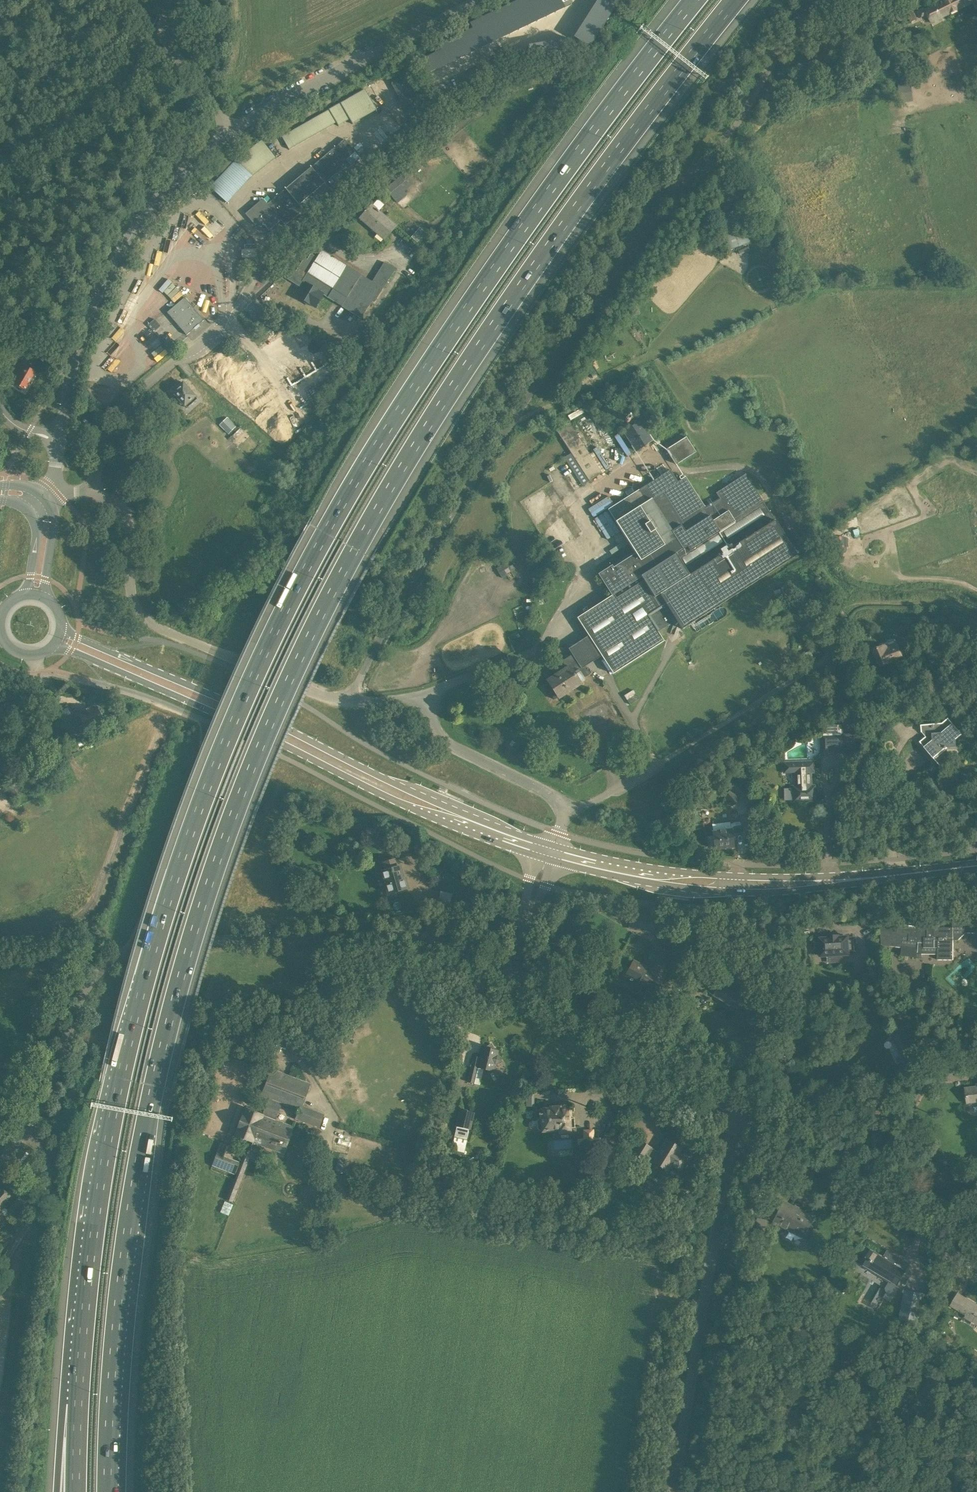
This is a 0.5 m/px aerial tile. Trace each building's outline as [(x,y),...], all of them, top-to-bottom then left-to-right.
[(516,1),(527,25),(536,21),(526,0),(518,0),(516,1)] [(536,21),(546,17),(538,0),(526,0),(536,21)] [(546,17),(555,12),(549,0),(538,0),(546,17)] [(555,12),(565,7),(561,0),(549,0),(555,12)] [(594,6),(609,15),(616,5),(608,0),(598,0),(594,6)] [(931,23),(973,2),(976,9),(976,0),(944,0),(925,10),(924,8),(917,11),(920,18),(927,14),(931,23)] [(516,1),(506,5),(518,30),(527,25),(516,1)] [(506,5),(497,10),(509,34),(518,30),(506,5)] [(594,6),(587,16),(602,26),(609,15),(594,6)] [(497,10),(488,14),(500,39),(509,34),(497,10)] [(913,11),(907,14),(911,22),(917,19),(913,11)] [(488,14),(479,19),(490,43),(500,39),(488,14)] [(587,16),(581,27),(596,36),(602,26),(587,16)] [(479,19),(470,23),(472,28),(481,47),(490,43),(479,19)] [(581,27),(574,37),(589,47),(596,36),(581,27)] [(472,28),(461,34),(470,53),(481,47),(472,28)] [(461,34),(450,39),(459,58),(470,53),(461,34)] [(569,38),(555,41),(557,53),(571,51),(569,38)] [(450,39),(438,45),(441,50),(447,64),(459,58),(450,39)] [(555,41),(541,43),(543,56),(557,53),(555,41)] [(541,43),(527,46),(529,58),(543,56),(541,43)] [(441,50),(430,55),(436,69),(447,64),(441,50)] [(430,55),(418,61),(425,75),(436,69),(430,55)] [(403,76),(391,82),(405,108),(417,102),(403,76)] [(282,137),(289,149),(336,122),(338,126),(349,119),(352,124),(376,110),(365,89),(282,137)] [(906,103),(908,102),(907,99),(906,93),(898,94),(900,104),(906,103)] [(396,129),(389,123),(385,128),(391,133),(396,129)] [(350,165),(359,157),(344,139),(267,204),(263,198),(245,213),(255,225),(257,224),(258,225),(262,226),(264,224),(269,230),(281,220),(285,225),(305,208),(310,204),(306,199),(313,193),(317,198),(330,188),(325,182),(349,163),(350,165)] [(235,160),(252,176),(276,158),(262,140),(235,160)] [(251,177),(233,161),(208,187),(226,204),(251,177)] [(412,184),(404,174),(387,188),(397,201),(407,194),(404,190),(412,184)] [(360,218),(384,239),(396,226),(371,205),(360,218)] [(415,233),(411,237),(417,243),(421,238),(415,233)] [(244,245),(245,263),(257,262),(257,244),(244,245)] [(291,269),(286,278),(304,289),(299,297),(304,300),(304,302),(307,304),(308,303),(315,307),(323,294),(333,301),(341,306),(361,318),(372,301),(374,302),(395,269),(384,262),(372,281),(323,251),(322,252),(320,251),(317,255),(319,257),(318,258),(311,254),(307,260),(304,258),(296,272),(291,269)] [(166,300),(172,296),(174,299),(183,293),(180,289),(176,292),(167,280),(157,287),(166,300)] [(167,312),(186,335),(204,320),(184,297),(167,312)] [(159,326),(154,319),(147,324),(153,331),(159,326)] [(290,330),(264,344),(295,403),(322,389),(314,373),(328,366),(313,339),(299,347),(290,330)] [(145,341),(147,345),(160,338),(157,334),(145,341)] [(21,339),(15,349),(21,352),(27,343),(21,339)] [(22,388),(25,389),(35,372),(21,364),(20,365),(16,362),(13,369),(18,372),(12,382),(17,385),(17,387),(21,389),(22,388)] [(258,367),(235,379),(255,419),(279,406),(258,367)] [(184,405),(187,408),(197,399),(194,396),(195,396),(183,383),(181,381),(173,389),(173,391),(172,392),(179,399),(178,401),(181,404),(183,404),(184,405)] [(227,417),(219,425),(228,434),(236,426),(227,417)] [(624,431),(636,450),(651,440),(639,421),(624,431)] [(571,453),(564,457),(582,485),(601,473),(569,423),(556,431),(571,453)] [(685,437),(682,432),(664,444),(667,448),(685,437)] [(666,449),(676,465),(696,452),(686,437),(685,437),(667,448),(666,449)] [(607,509),(635,553),(612,568),(611,566),(598,574),(612,595),(577,617),(612,674),(664,641),(658,631),(676,620),(682,629),(797,555),(774,520),(763,503),(764,503),(745,474),(715,493),(719,499),(704,508),(685,477),(678,482),(670,469),(607,509)] [(725,482),(737,475),(735,471),(723,478),(725,482)] [(873,650),(879,666),(889,662),(902,656),(897,643),(886,647),(885,645),(873,650)] [(548,681),(544,684),(554,699),(558,697),(559,698),(581,683),(580,683),(585,680),(579,671),(575,674),(569,666),(547,680),(548,681)] [(623,696),(627,701),(636,695),(633,690),(623,696)] [(68,707),(59,711),(62,718),(70,714),(68,707)] [(74,718),(77,724),(82,722),(85,729),(103,720),(96,707),(91,710),(90,708),(81,712),(83,714),(74,718)] [(926,737),(920,742),(939,765),(940,770),(949,769),(947,751),(946,749),(947,748),(956,747),(956,739),(962,734),(948,718),(942,723),(921,725),(922,732),(926,732),(926,737)] [(842,734),(841,734),(840,723),(822,723),(822,735),(821,735),(821,751),(828,751),(828,747),(837,747),(837,750),(843,750),(842,734)] [(120,725),(113,728),(116,733),(122,730),(120,725)] [(800,736),(801,733),(799,730),(796,729),(789,734),(789,737),(791,740),(794,740),(800,736)] [(793,787),(793,801),(814,800),(814,787),(810,787),(809,771),(812,771),(812,763),(784,764),(784,772),(796,771),(796,787),(793,787)] [(724,796),(732,805),(739,799),(730,790),(724,796)] [(709,838),(710,842),(712,844),(714,844),(715,848),(721,848),(723,849),(726,848),(727,847),(733,846),(732,838),(732,834),(731,834),(731,833),(742,831),(741,826),(733,827),(733,830),(731,830),(725,830),(720,830),(720,831),(713,832),(713,836),(711,836),(709,838)] [(398,840),(403,854),(413,851),(409,837),(398,840)] [(357,856),(354,847),(345,850),(348,859),(357,856)] [(384,863),(383,858),(373,861),(376,871),(382,870),(386,883),(385,884),(388,893),(389,893),(391,895),(396,894),(396,891),(398,890),(398,891),(407,888),(405,878),(403,879),(399,866),(397,867),(394,860),(384,863)] [(898,922),(879,920),(881,945),(902,947),(901,954),(917,955),(921,955),(921,953),(937,953),(937,959),(952,959),(953,940),(958,940),(965,932),(976,932),(976,923),(969,923),(969,920),(952,920),(953,927),(934,927),(934,937),(927,937),(927,929),(898,926),(898,922)] [(818,940),(811,941),(812,952),(818,952),(819,960),(849,958),(849,955),(857,955),(856,938),(848,939),(848,938),(818,939),(818,940)] [(632,982),(633,980),(656,992),(664,977),(659,975),(664,967),(663,967),(670,954),(668,953),(670,948),(657,940),(647,959),(643,966),(634,961),(629,969),(627,967),(622,976),(632,982)] [(893,1011),(891,1018),(902,1020),(903,1013),(893,1011)] [(897,1047),(902,1059),(912,1055),(918,1045),(916,1039),(911,1029),(903,1032),(902,1031),(894,1034),(899,1046),(897,1047)] [(477,1067),(493,1071),(494,1065),(500,1061),(497,1055),(498,1050),(495,1050),(491,1044),(485,1047),(482,1047),(477,1067)] [(467,1081),(474,1083),(477,1069),(470,1068),(467,1081)] [(263,1115),(253,1142),(253,1141),(283,1153),(293,1127),(275,1120),(281,1103),(299,1110),(295,1118),(318,1127),(323,1115),(301,1106),(310,1084),(271,1069),(261,1095),(269,1098),(262,1115),(263,1115)] [(976,1084),(976,1086),(965,1088),(967,1103),(976,1102),(976,1084)] [(473,1109),(460,1106),(454,1137),(467,1139),(473,1109)] [(550,1108),(541,1109),(541,1110),(539,1110),(540,1117),(541,1116),(537,1121),(531,1121),(530,1121),(530,1122),(529,1123),(529,1124),(529,1125),(529,1126),(529,1127),(530,1127),(531,1128),(532,1128),(537,1128),(540,1130),(552,1130),(552,1127),(559,1127),(559,1132),(569,1131),(569,1128),(574,1127),(573,1118),(571,1118),(570,1110),(568,1110),(568,1107),(559,1108),(559,1106),(550,1107),(550,1108)] [(235,1135),(253,1142),(263,1115),(262,1115),(245,1108),(235,1135)] [(339,1128),(337,1143),(350,1144),(352,1129),(339,1128)] [(578,1139),(578,1149),(585,1149),(585,1158),(596,1157),(594,1129),(583,1130),(584,1139),(578,1139)] [(640,1141),(633,1153),(648,1163),(650,1160),(666,1169),(670,1164),(679,1169),(687,1158),(677,1152),(680,1147),(667,1139),(658,1153),(650,1148),(650,1147),(640,1141)] [(211,1166),(235,1175),(240,1162),(225,1156),(230,1145),(222,1142),(217,1153),(211,1166)] [(246,1150),(243,1157),(249,1159),(252,1152),(246,1150)] [(249,1159),(243,1157),(227,1200),(232,1202),(249,1159)] [(435,1169),(428,1167),(426,1174),(434,1175),(435,1169)] [(423,1190),(437,1193),(440,1177),(426,1174),(423,1190)] [(1,1211),(5,1207),(8,1209),(14,1202),(9,1197),(10,1196),(1,1187),(0,1188),(0,1211),(1,1211)] [(770,1193),(764,1189),(760,1196),(767,1200),(770,1193)] [(774,1221),(803,1237),(814,1218),(785,1202),(774,1221)] [(466,1208),(458,1210),(460,1222),(468,1220),(466,1208)] [(468,1214),(474,1223),(481,1218),(475,1210),(468,1214)] [(760,1237),(761,1227),(762,1223),(756,1222),(751,1221),(749,1236),(754,1236),(760,1237)] [(885,1278),(885,1277),(892,1282),(904,1261),(891,1253),(888,1259),(871,1249),(861,1265),(885,1278)] [(918,1323),(925,1293),(907,1289),(901,1320),(918,1323)] [(965,1315),(964,1318),(976,1325),(976,1304),(956,1293),(950,1306),(965,1315)] [(830,1340),(839,1343),(841,1338),(832,1335),(830,1340)]
